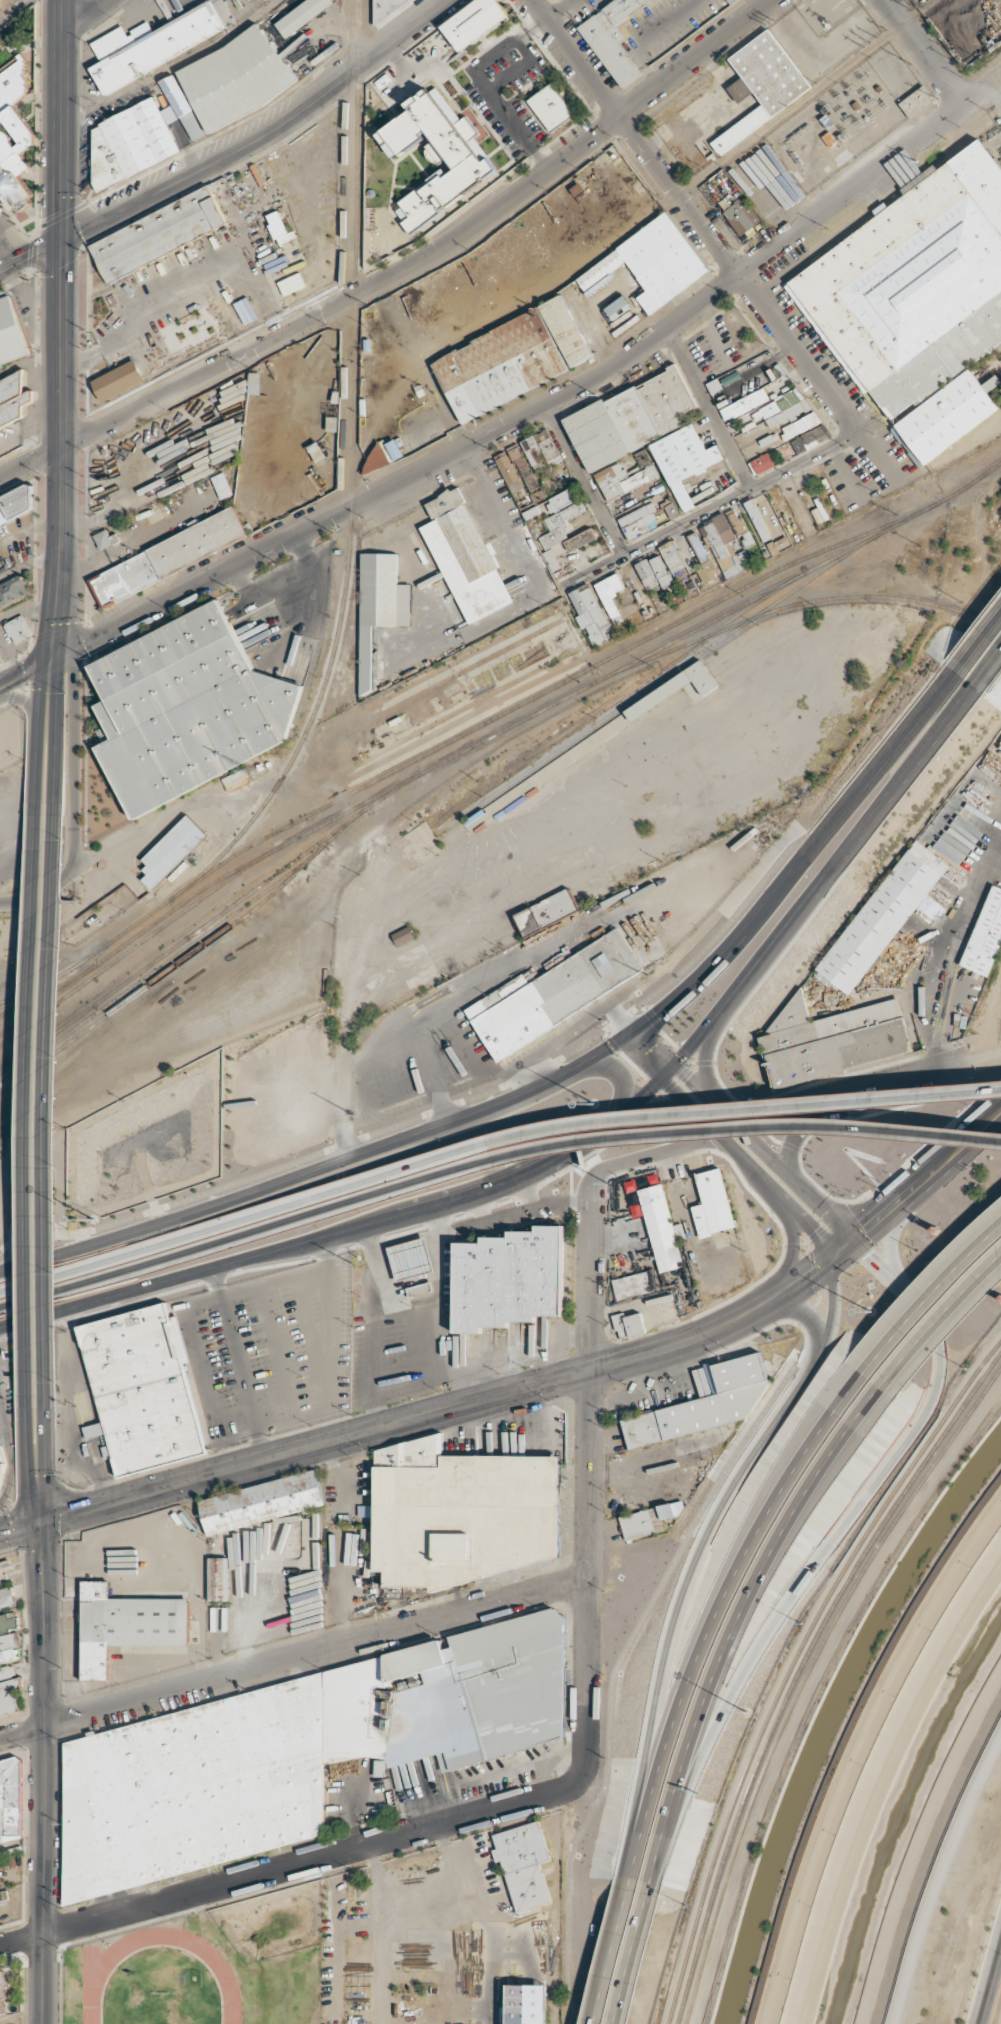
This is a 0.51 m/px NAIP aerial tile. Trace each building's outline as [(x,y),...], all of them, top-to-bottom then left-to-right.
[(226,31),(211,0),(151,29),(148,21),(126,31),(123,25),(90,41),(100,62),(89,67),(101,91),(226,31)] [(274,22),(284,37),(334,4),(332,0),(306,0),(274,22)] [(373,22),(407,0),(373,0),(373,22)] [(460,52),(510,17),(498,0),(477,0),(441,25),(460,52)] [(642,75),(619,41),(625,37),(615,23),(650,0),(614,0),(577,24),(620,89),(642,75)] [(210,133),(295,82),(260,23),(175,74),(210,133)] [(728,58),(742,78),(727,88),(738,104),(754,93),(762,105),(710,142),(718,154),(811,90),(770,29),(728,58)] [(11,208),(23,210),(30,205),(32,194),(19,175),(30,168),(21,154),(34,145),(35,136),(14,103),(26,95),(28,83),(23,75),(25,59),(23,55),(19,55),(18,62),(0,74),(0,192),(11,208)] [(204,136),(176,74),(162,80),(190,142),(204,136)] [(574,115),(552,83),(528,100),(550,132),(574,115)] [(411,232),(497,171),(487,157),(482,161),(468,141),(478,134),(465,116),(460,120),(435,85),(406,105),(410,110),(377,134),(394,157),(427,133),(433,141),(426,146),(438,163),(446,158),(455,169),(447,175),(444,170),(393,207),(411,232)] [(935,101),(924,85),(898,103),(909,119),(935,101)] [(182,154),(168,125),(178,120),(172,107),(171,107),(160,111),(154,98),(93,126),(93,182),(97,192),(182,154)] [(882,423),(1000,343),(1000,170),(980,139),(936,169),(934,166),(900,189),(905,196),(887,207),(884,203),(873,210),(879,219),(786,280),(882,423)] [(228,224),(210,185),(87,242),(106,281),(228,224)] [(741,237),(750,229),(752,232),(758,227),(738,201),(722,213),(741,237)] [(626,262),(646,291),(637,297),(648,314),(709,273),(669,214),(575,276),(584,290),(626,262)] [(10,290),(0,294),(0,366),(31,356),(10,290)] [(430,360),(461,422),(593,357),(561,294),(430,360)] [(90,380),(101,401),(145,378),(135,358),(90,380)] [(696,408),(678,367),(563,419),(586,471),(690,425),(684,413),(696,408)] [(1000,411),(971,370),(890,426),(918,467),(1000,411)] [(996,375),(983,385),(988,392),(1000,383),(1000,381),(996,375)] [(26,420),(19,406),(34,399),(30,390),(27,392),(21,378),(0,387),(0,432),(26,420)] [(720,409),(725,421),(769,400),(764,388),(720,409)] [(751,412),(756,422),(766,417),(771,429),(810,410),(800,389),(751,412)] [(786,440),(821,423),(815,412),(780,428),(786,440)] [(651,444),(683,513),(695,507),(682,479),(724,460),(717,445),(706,450),(694,424),(651,444)] [(830,437),(825,425),(790,439),(795,451),(830,437)] [(550,437),(547,429),(534,435),(538,443),(550,437)] [(544,467),(538,454),(541,452),(533,435),(520,441),(535,471),(544,467)] [(538,444),(551,468),(563,461),(551,437),(538,444)] [(365,474),(404,457),(396,439),(383,445),(384,447),(368,454),(371,462),(362,466),(365,474)] [(315,462),(325,457),(318,442),(308,447),(315,462)] [(509,447),(529,491),(539,487),(518,443),(509,447)] [(520,483),(508,451),(495,456),(508,488),(520,483)] [(754,475),(775,466),(768,453),(748,463),(754,475)] [(659,478),(654,465),(629,476),(626,469),(622,470),(619,463),(594,473),(606,500),(659,478)] [(233,494),(223,472),(211,477),(220,499),(233,494)] [(38,506),(26,483),(0,496),(0,525),(38,506)] [(512,603),(461,485),(424,501),(432,521),(423,525),(465,623),(512,603)] [(545,500),(550,513),(576,503),(571,490),(545,500)] [(743,503),(763,543),(772,538),(753,499),(743,503)] [(658,526),(652,513),(656,510),(652,502),(618,519),(629,541),(658,526)] [(665,506),(671,519),(679,515),(673,502),(665,506)] [(544,550),(568,539),(561,524),(582,514),(577,503),(544,519),(550,532),(539,537),(544,550)] [(87,578),(101,608),(247,535),(232,505),(87,578)] [(727,513),(738,535),(747,531),(736,508),(727,513)] [(736,538),(723,512),(712,518),(725,544),(736,538)] [(725,579),(752,567),(745,550),(730,557),(714,521),(702,527),(725,579)] [(596,538),(591,528),(564,542),(569,552),(596,538)] [(116,533),(110,536),(107,529),(94,535),(100,550),(120,542),(116,533)] [(703,569),(698,572),(704,585),(718,578),(697,531),(688,535),(703,569)] [(683,568),(674,541),(660,546),(670,573),(683,568)] [(551,572),(561,568),(553,549),(543,553),(551,572)] [(359,692),(372,692),(372,625),(410,625),(410,584),(397,583),(397,553),(360,552),(359,692)] [(662,587),(673,583),(661,555),(650,560),(662,587)] [(645,590),(658,585),(649,558),(635,563),(645,590)] [(20,575),(0,584),(0,607),(0,608),(29,594),(20,575)] [(614,637),(589,583),(568,593),(579,615),(577,616),(591,647),(614,637)] [(84,664),(101,699),(91,704),(108,738),(93,745),(132,823),(284,747),(302,685),(251,671),(215,598),(84,664)] [(31,637),(24,616),(5,622),(12,643),(31,637)] [(624,708),(630,720),(694,683),(702,696),(717,687),(703,662),(624,708)] [(947,841),(987,787),(966,771),(926,825),(947,841)] [(151,889),(207,835),(186,814),(138,861),(148,870),(140,878),(151,889)] [(850,996),(948,863),(913,837),(815,970),(850,996)] [(991,884),(958,966),(989,979),(1000,948),(1000,888),(991,884)] [(579,910),(569,888),(515,914),(525,936),(579,910)] [(415,939),(410,926),(392,934),(397,946),(415,939)] [(465,1007),(493,1058),(644,976),(620,930),(527,981),(524,975),(465,1007)] [(900,999),(809,1020),(801,984),(764,1036),(758,1037),(765,1067),(768,1069),(773,1091),(824,1080),(830,1072),(913,1053),(900,999)] [(734,1226),(720,1167),(694,1173),(701,1203),(688,1206),(696,1238),(719,1233),(718,1230),(734,1226)] [(637,1189),(658,1272),(682,1266),(662,1183),(637,1189)] [(455,1241),(453,1332),(479,1333),(479,1326),(507,1327),(507,1321),(534,1321),(534,1315),(560,1316),(561,1225),(535,1224),(535,1231),(508,1230),(508,1237),(481,1236),(481,1242),(455,1241)] [(387,1246),(395,1280),(433,1271),(425,1237),(387,1246)] [(409,1295),(430,1289),(427,1281),(406,1288),(409,1295)] [(77,1327),(102,1422),(83,1427),(86,1439),(106,1433),(109,1445),(102,1447),(105,1460),(113,1458),(118,1478),(208,1454),(184,1363),(189,1362),(177,1316),(170,1317),(166,1303),(77,1327)] [(641,1313),(624,1317),(624,1313),(613,1315),(618,1339),(645,1333),(641,1313)] [(718,1394),(620,1416),(627,1447),(741,1422),(766,1385),(759,1353),(711,1363),(718,1394)] [(9,1463),(0,1432),(0,1492),(9,1463)] [(372,1449),(372,1572),(382,1572),(382,1586),(431,1586),(431,1573),(557,1572),(557,1458),(437,1459),(437,1438),(372,1449)] [(324,1505),(315,1469),(198,1499),(207,1535),(324,1505)] [(620,1517),(626,1541),(663,1531),(661,1522),(684,1516),(680,1501),(620,1517)] [(208,1600),(228,1600),(228,1557),(208,1557),(208,1600)] [(188,1599),(109,1599),(109,1581),(82,1581),(81,1681),(108,1681),(108,1646),(188,1646),(188,1599)] [(16,1605),(12,1587),(0,1590),(0,1609),(16,1605)] [(63,1743),(62,1906),(322,1835),(323,1764),(364,1756),(384,1760),(387,1768),(389,1767),(436,1755),(441,1773),(565,1738),(565,1616),(553,1608),(448,1637),(451,1647),(442,1650),(439,1640),(63,1743)] [(20,1660),(17,1646),(20,1646),(17,1633),(20,1632),(17,1613),(0,1616),(0,1664),(20,1660)] [(16,1675),(14,1664),(0,1668),(0,1679),(16,1675)] [(20,1712),(14,1688),(22,1686),(20,1678),(0,1683),(0,1717),(20,1712)] [(21,1761),(0,1761),(0,1841),(22,1840),(21,1761)] [(515,1914),(553,1903),(540,1862),(550,1859),(538,1820),(490,1835),(515,1914)]
